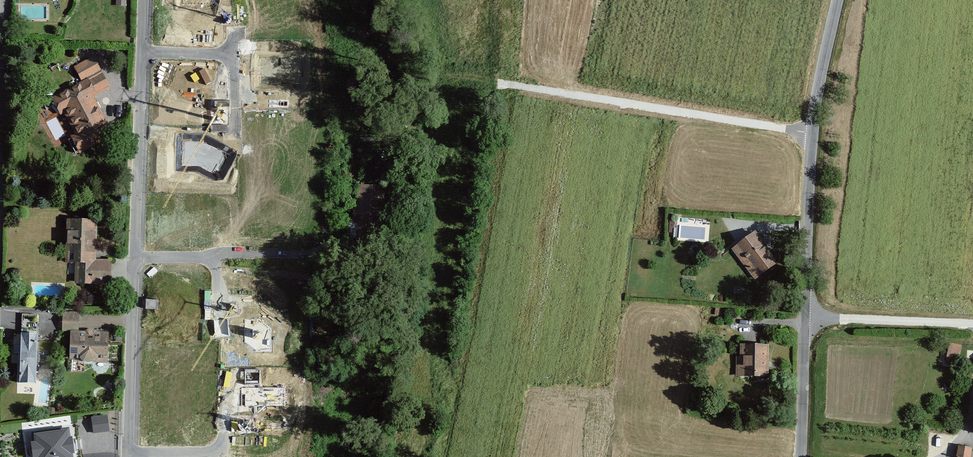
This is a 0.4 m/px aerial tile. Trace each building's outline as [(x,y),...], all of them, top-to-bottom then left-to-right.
[(295,54),(256,54),(256,82),(295,82),(295,54)] [(75,68),(82,81),(85,79),(96,99),(99,97),(98,96),(111,89),(95,58),(75,68)] [(219,65),(174,64),(173,96),(219,96),(219,65)] [(96,99),(85,79),(82,81),(49,98),(59,116),(65,113),(78,137),(72,140),(80,157),(105,144),(99,131),(109,125),(96,99)] [(207,141),(183,141),(183,167),(199,167),(215,177),(229,156),(207,141)] [(98,219),(65,219),(64,264),(74,264),(74,285),(111,286),(111,260),(97,260),(98,219)] [(753,233),(731,249),(755,280),(777,264),(753,233)] [(257,312),(238,312),(238,339),(253,350),(269,352),(272,325),(257,312)] [(37,329),(38,314),(23,313),(22,328),(37,329)] [(63,332),(72,333),(79,333),(80,314),(64,313),(63,332)] [(79,333),(72,333),(70,363),(109,365),(110,334),(98,333),(96,331),(88,331),(86,333),(79,333)] [(39,335),(19,334),(16,393),(36,394),(36,382),(39,335)] [(769,345),(740,345),(740,357),(736,356),(736,377),(769,377),(769,345)] [(963,348),(951,345),(947,365),(959,368),(963,348)] [(285,384),(240,384),(240,406),(285,406),(285,384)] [(108,414),(91,416),(93,433),(110,431),(108,414)] [(32,433),(33,444),(31,444),(32,456),(73,456),(73,455),(75,455),(73,436),(69,436),(68,429),(32,433)] [(959,448),(958,456),(972,456),(972,450),(959,448)]
